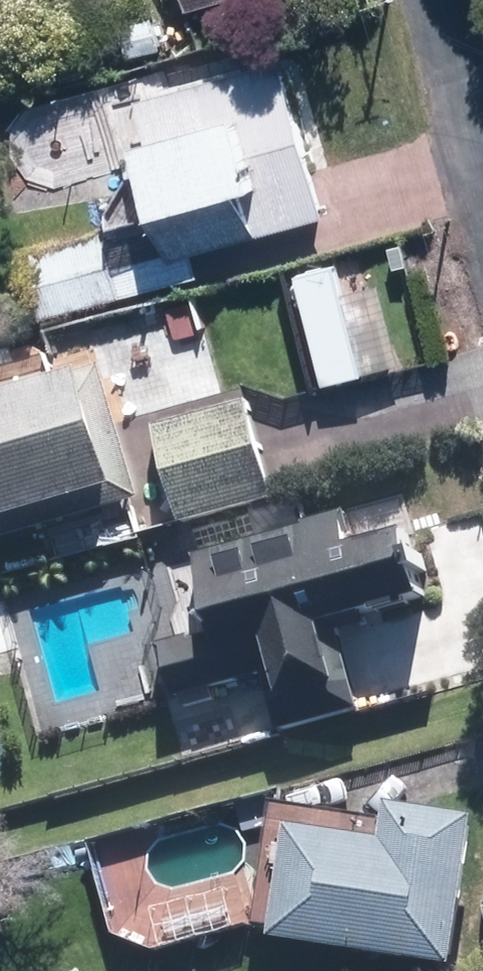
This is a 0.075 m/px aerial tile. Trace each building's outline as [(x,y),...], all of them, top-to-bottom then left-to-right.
[(185,10),(220,0),(182,0),(185,10)] [(204,17),(212,40),(242,30),(234,8),(204,17)] [(117,23),(125,58),(158,51),(150,17),(117,23)] [(38,238),(61,315),(195,276),(189,254),(320,216),(275,59),(134,99),(144,136),(126,140),(145,207),(38,238)] [(341,259),(303,267),(327,384),(365,376),(341,259)] [(135,500),(96,368),(0,396),(0,540),(135,500)] [(149,429),(176,523),(268,498),(243,403),(149,429)] [(258,677),(274,733),(357,710),(333,620),(413,598),(396,537),(342,553),(333,520),(192,559),(214,633),(156,650),(171,702),(258,677)] [(16,653),(1,597),(0,597),(0,657),(16,653)] [(264,940),(448,967),(470,820),(383,808),(378,842),(280,828),(264,940)]
